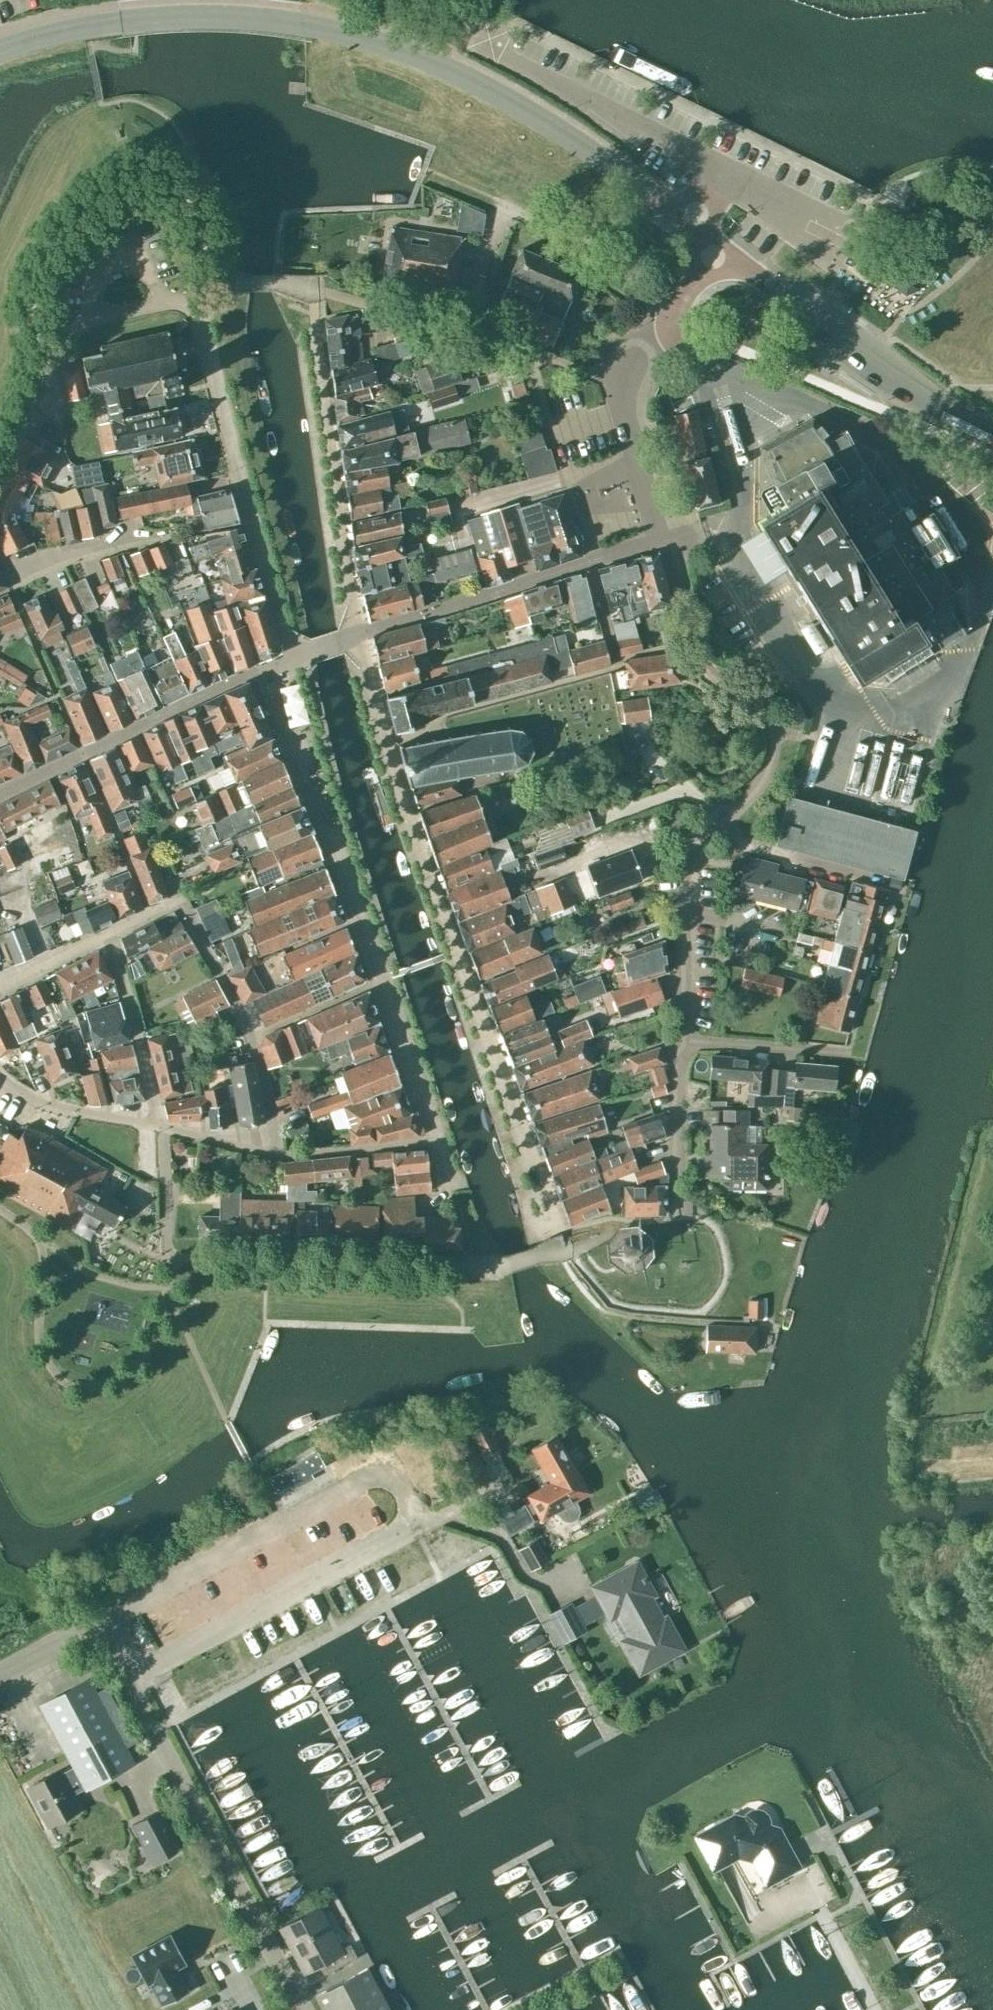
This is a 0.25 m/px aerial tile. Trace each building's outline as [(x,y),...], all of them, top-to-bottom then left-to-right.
[(678,94),(686,79),(603,39),(596,53),(678,94)] [(907,217),(913,220),(925,216),(931,204),(927,192),(915,187),(909,189),(910,194),(906,195),(910,200),(914,204),(911,208),(909,213),(907,217)] [(910,200),(906,195),(902,203),(906,211),(909,213),(911,208),(914,204),(910,200)] [(461,237),(391,227),(382,283),(452,294),(458,253),(461,237)] [(581,274),(521,248),(501,296),(528,308),(518,331),(551,345),(576,286),(579,288),(583,279),(580,278),(581,274)] [(918,289),(919,282),(930,283),(937,273),(917,258),(910,268),(908,267),(895,272),(894,286),(905,295),(918,289)] [(490,280),(472,273),(463,300),(480,306),(490,280)] [(327,341),(359,336),(358,334),(359,334),(357,316),(348,318),(347,315),(325,320),(327,341)] [(392,332),(395,341),(408,338),(406,328),(392,332)] [(81,356),(83,364),(87,385),(100,382),(103,395),(105,403),(106,402),(106,404),(130,398),(134,415),(172,407),(169,392),(180,390),(176,370),(176,367),(186,365),(180,336),(169,338),(168,331),(99,346),(100,352),(81,356)] [(362,360),(359,336),(327,341),(331,369),(362,360)] [(373,366),(400,357),(395,341),(374,347),(377,355),(362,360),(331,369),(334,394),(378,382),(373,366)] [(460,379),(453,356),(413,369),(420,392),(460,379)] [(87,385),(83,364),(79,365),(79,364),(62,369),(69,399),(90,394),(91,398),(103,395),(100,382),(87,385)] [(452,385),(427,393),(432,408),(457,400),(452,385)] [(371,397),(368,386),(334,395),(337,422),(360,416),(360,415),(363,414),(360,400),(371,397)] [(130,398),(106,404),(116,450),(182,436),(175,406),(172,407),(134,415),(130,398)] [(683,454),(705,449),(695,410),(673,415),(675,423),(683,454)] [(388,411),(377,414),(337,424),(341,450),(390,437),(394,435),(406,433),(401,411),(389,413),(388,411)] [(811,418),(759,446),(768,474),(785,505),(758,522),(826,633),(856,680),(880,666),(887,678),(929,652),(930,653),(968,630),(958,599),(940,569),(938,570),(933,562),(949,552),(929,520),(922,524),(897,485),(877,453),(862,462),(842,433),(829,440),(811,418)] [(418,454),(418,455),(469,442),(463,419),(406,433),(394,435),(390,437),(391,438),(341,450),(344,470),(397,461),(397,460),(418,454)] [(536,422),(512,430),(520,455),(545,450),(545,449),(536,422)] [(28,481),(29,479),(41,485),(56,458),(44,451),(45,449),(43,449),(48,440),(37,435),(33,443),(24,438),(7,470),(28,481)] [(192,439),(131,452),(134,466),(149,463),(149,461),(154,460),(160,486),(201,477),(192,439)] [(545,449),(545,450),(520,455),(528,479),(556,471),(548,448),(545,449)] [(695,508),(719,502),(708,457),(685,462),(695,508)] [(102,481),(97,458),(75,463),(80,485),(102,481)] [(386,471),(398,469),(397,461),(344,470),(347,494),(388,485),(386,471)] [(28,481),(7,470),(0,482),(0,511),(14,510),(14,506),(20,494),(28,499),(36,485),(28,481)] [(474,477),(458,480),(461,494),(477,491),(474,477)] [(229,488),(197,496),(195,488),(188,490),(186,481),(116,497),(120,519),(191,504),(193,515),(200,513),(204,529),(239,523),(229,488)] [(382,510),(398,507),(396,495),(412,492),(410,482),(347,494),(350,519),(382,512),(382,510)] [(116,524),(107,483),(92,487),(102,528),(116,524)] [(51,489),(58,508),(82,504),(73,486),(59,492),(51,489)] [(518,506),(516,502),(490,510),(507,566),(533,558),(537,570),(581,555),(576,539),(563,494),(518,506)] [(987,494),(980,505),(992,514),(992,498),(987,494)] [(445,498),(424,502),(431,526),(451,521),(445,498)] [(95,503),(74,508),(81,539),(102,534),(95,503)] [(81,542),(73,508),(59,512),(67,545),(81,542)] [(0,511),(0,543),(6,554),(27,544),(15,520),(30,520),(30,512),(14,512),(14,510),(0,511)] [(481,514),(481,515),(466,520),(478,557),(485,587),(511,579),(489,511),(481,514)] [(399,512),(350,522),(353,546),(403,534),(399,512)] [(35,545),(54,544),(51,516),(32,518),(35,545)] [(451,522),(445,524),(448,535),(454,533),(451,522)] [(223,558),(225,566),(228,575),(252,567),(239,527),(214,532),(204,533),(206,541),(187,547),(192,559),(214,552),(216,560),(223,558)] [(420,543),(402,548),(399,536),(352,547),(355,564),(390,555),(392,562),(396,561),(404,559),(423,554),(420,543)] [(172,563),(163,543),(149,549),(158,569),(172,563)] [(129,553),(139,575),(155,567),(145,546),(129,553)] [(470,548),(429,559),(433,573),(435,581),(476,570),(470,548)] [(114,591),(126,587),(121,575),(122,575),(115,553),(100,559),(108,580),(110,579),(114,591)] [(639,584),(623,588),(630,615),(650,610),(649,609),(671,604),(657,553),(633,559),(639,584)] [(356,567),(361,593),(410,581),(404,559),(396,561),(392,562),(390,555),(355,564),(356,567)] [(228,575),(225,566),(223,558),(216,560),(225,598),(228,607),(234,608),(233,604),(262,595),(254,568),(252,569),(252,567),(228,575)] [(623,588),(639,584),(633,559),(598,569),(609,607),(618,605),(623,621),(613,623),(617,640),(620,654),(640,649),(637,636),(636,636),(630,615),(623,588)] [(8,587),(0,571),(0,591),(8,587)] [(586,571),(562,579),(575,627),(598,620),(586,571)] [(361,593),(362,594),(361,595),(364,604),(368,621),(368,622),(424,606),(419,589),(436,584),(435,581),(433,573),(419,576),(415,577),(416,579),(410,581),(361,593)] [(72,584),(84,611),(96,606),(84,578),(72,584)] [(541,610),(564,603),(559,580),(521,592),(503,599),(506,610),(509,609),(514,627),(544,619),(541,610)] [(59,590),(69,613),(82,607),(71,585),(59,590)] [(52,615),(41,593),(22,601),(43,646),(62,637),(58,630),(63,628),(55,613),(52,615)] [(0,597),(0,617),(15,611),(7,594),(0,597)] [(234,608),(228,607),(225,598),(210,604),(234,672),(256,662),(246,633),(237,608),(234,608)] [(280,652),(264,600),(237,608),(246,633),(248,633),(258,661),(280,652)] [(187,609),(199,643),(194,645),(211,683),(234,672),(209,602),(187,609)] [(0,617),(0,622),(3,629),(21,621),(17,610),(15,611),(0,617)] [(377,662),(377,663),(412,653),(426,650),(431,648),(438,646),(433,627),(444,625),(442,617),(371,636),(376,655),(377,662)] [(657,629),(661,644),(681,639),(678,624),(657,629)] [(64,635),(73,654),(94,645),(85,625),(64,635)] [(162,637),(188,693),(210,683),(195,649),(185,654),(174,631),(162,637)] [(609,665),(603,641),(569,650),(568,648),(564,634),(552,637),(560,668),(571,665),(574,674),(609,665)] [(552,637),(445,665),(448,676),(431,680),(433,685),(386,697),(395,732),(422,725),(420,716),(551,681),(549,672),(560,668),(552,637)] [(136,671),(117,679),(136,719),(162,706),(145,669),(136,650),(125,655),(130,665),(133,664),(136,671)] [(675,653),(624,660),(625,668),(609,673),(613,691),(679,681),(675,653)] [(378,664),(384,690),(427,678),(424,667),(416,669),(412,655),(378,664)] [(171,656),(145,669),(162,706),(188,693),(171,656)] [(89,694),(73,659),(64,663),(77,691),(63,698),(83,745),(106,734),(89,694)] [(448,676),(445,665),(429,670),(431,680),(448,676)] [(106,687),(93,693),(110,731),(132,721),(116,683),(109,670),(101,674),(106,687)] [(224,692),(202,703),(201,703),(179,714),(195,750),(194,751),(196,755),(197,754),(205,772),(213,768),(208,757),(216,753),(245,740),(249,747),(271,737),(247,682),(224,692)] [(646,697),(620,701),(624,723),(649,719),(646,697)] [(795,723),(804,718),(796,703),(786,708),(795,723)] [(23,772),(77,747),(68,727),(36,742),(29,724),(51,714),(46,704),(3,722),(23,772)] [(197,754),(196,755),(194,751),(195,750),(179,714),(163,721),(181,762),(190,758),(198,775),(205,772),(197,754)] [(175,782),(187,777),(181,762),(163,721),(142,732),(160,771),(171,766),(176,777),(173,778),(175,782)] [(399,748),(409,786),(455,778),(455,780),(457,780),(457,777),(471,775),(472,778),(473,777),(473,775),(485,773),(486,775),(487,775),(487,772),(499,770),(500,773),(502,773),(501,770),(514,768),(514,771),(516,770),(516,768),(525,763),(526,765),(528,764),(526,762),(531,753),(533,753),(534,751),(531,751),(529,741),(531,739),(530,738),(528,739),(521,731),(522,729),(520,728),(519,730),(508,729),(508,726),(506,727),(507,729),(494,731),(493,729),(492,729),(492,731),(480,734),(480,731),(478,731),(478,734),(466,736),(466,733),(464,734),(464,736),(450,739),(449,736),(448,737),(448,739),(434,742),(433,739),(431,739),(432,742),(418,744),(417,742),(415,742),(416,745),(401,747),(400,744),(398,745),(399,748)] [(139,734),(117,744),(130,773),(152,763),(139,734)] [(229,766),(236,781),(281,761),(271,738),(247,749),(246,746),(222,756),(224,763),(222,764),(224,768),(229,766)] [(21,773),(12,752),(10,753),(7,743),(0,746),(0,782),(21,773)] [(114,746),(89,759),(107,800),(112,810),(137,799),(114,746)] [(194,809),(201,825),(244,806),(237,788),(243,786),(250,803),(290,784),(281,761),(195,801),(197,807),(194,809)] [(96,832),(110,826),(100,802),(101,802),(82,762),(58,775),(73,813),(74,817),(88,812),(96,832)] [(411,787),(417,807),(460,793),(455,780),(455,778),(411,787)] [(54,806),(55,808),(60,806),(59,803),(48,780),(0,804),(0,840),(6,837),(3,831),(54,806)] [(300,806),(291,784),(244,806),(201,825),(194,828),(212,872),(239,860),(239,859),(310,830),(300,806)] [(170,793),(176,807),(194,799),(188,785),(170,793)] [(473,793),(418,811),(437,865),(491,842),(473,793)] [(788,796),(775,844),(902,879),(915,830),(788,796)] [(573,841),(596,832),(585,805),(562,813),(567,825),(573,841)] [(113,814),(119,828),(129,824),(122,810),(113,814)] [(567,825),(562,813),(534,824),(538,836),(534,848),(537,855),(561,845),(561,846),(573,842),(573,841),(567,825)] [(165,819),(148,823),(151,835),(168,830),(165,819)] [(597,833),(601,842),(610,838),(606,829),(597,833)] [(149,848),(142,830),(123,838),(130,856),(149,848)] [(310,831),(246,857),(258,885),(250,888),(237,893),(240,901),(264,891),(262,885),(321,858),(310,831)] [(16,834),(14,843),(16,847),(25,849),(29,834),(21,832),(16,834)] [(584,838),(589,851),(602,846),(596,833),(584,838)] [(493,870),(487,856),(508,847),(505,838),(437,866),(445,889),(493,870)] [(581,840),(562,846),(567,859),(585,853),(581,840)] [(0,846),(0,853),(6,865),(18,859),(9,841),(0,846)] [(67,842),(30,856),(37,875),(74,861),(67,842)] [(566,859),(561,846),(561,845),(537,855),(533,857),(537,869),(566,859)] [(130,856),(149,902),(169,897),(149,848),(130,856)] [(631,850),(585,865),(596,896),(641,880),(631,850)] [(804,911),(812,882),(803,879),(775,872),(777,864),(749,857),(747,865),(744,864),(737,894),(795,909),(796,909),(804,911)] [(509,899),(503,883),(516,878),(514,871),(519,869),(516,864),(494,872),(446,890),(457,920),(504,901),(509,899)] [(325,868),(244,901),(254,927),(335,893),(325,868)] [(52,876),(58,892),(74,887),(68,870),(52,876)] [(128,870),(101,881),(116,919),(143,909),(128,870)] [(562,878),(522,894),(531,912),(546,906),(551,919),(574,909),(562,878)] [(805,911),(839,920),(833,941),(871,951),(878,921),(856,915),(857,911),(845,907),(844,907),(838,906),(843,886),(813,878),(805,911)] [(881,889),(851,881),(844,907),(845,907),(857,911),(856,915),(878,921),(884,901),(878,900),(881,889)] [(629,891),(607,899),(611,911),(634,903),(629,891)] [(335,894),(247,930),(257,955),(344,921),(335,894)] [(511,920),(531,912),(522,894),(509,899),(504,901),(505,904),(458,923),(468,951),(515,933),(511,920)] [(50,899),(30,907),(36,921),(55,914),(50,899)] [(220,910),(215,899),(195,907),(200,918),(220,910)] [(108,901),(86,911),(84,906),(71,912),(82,935),(116,920),(108,901)] [(229,932),(220,910),(200,918),(210,941),(229,932)] [(645,926),(642,917),(612,929),(615,937),(645,926)] [(178,918),(167,924),(171,933),(182,926),(178,918)] [(153,921),(120,938),(126,956),(161,938),(153,921)] [(20,926),(2,933),(14,964),(32,956),(20,926)] [(540,952),(531,927),(530,928),(468,952),(478,977),(513,964),(512,962),(539,952),(540,952)] [(291,979),(330,962),(354,951),(346,928),(345,928),(281,956),(291,979)] [(185,930),(148,949),(159,968),(174,962),(197,951),(185,930)] [(799,932),(797,940),(811,943),(813,935),(799,932)] [(614,971),(616,986),(627,984),(667,971),(662,941),(622,955),(624,969),(614,971)] [(833,941),(827,964),(865,973),(871,951),(833,941)] [(791,954),(801,956),(803,947),(794,944),(791,954)] [(112,978),(98,950),(76,961),(91,989),(112,978)] [(354,952),(252,1000),(264,1026),(330,996),(364,981),(354,952)] [(135,971),(146,969),(144,954),(132,956),(135,971)] [(546,954),(513,967),(515,970),(480,984),(488,1005),(555,978),(546,954)] [(55,972),(69,1000),(91,989),(76,961),(55,972)] [(249,964),(228,975),(243,1003),(264,992),(249,964)] [(865,973),(827,964),(822,987),(825,987),(859,996),(865,973)] [(744,968),(739,986),(778,996),(783,977),(744,968)] [(565,1007),(599,995),(605,992),(598,976),(572,986),(574,993),(561,997),(565,1007)] [(610,991),(605,992),(599,995),(606,1014),(616,1010),(619,1017),(664,1001),(655,976),(610,992),(610,991)] [(215,978),(181,996),(193,1020),(193,1019),(197,1027),(220,1021),(215,1010),(228,1003),(215,978)] [(41,980),(0,1000),(0,1002),(18,1041),(35,1033),(25,1008),(35,1004),(36,1008),(51,1001),(41,980)] [(859,996),(825,987),(815,1022),(849,1031),(859,996)] [(368,991),(306,1017),(317,1047),(378,1022),(368,991)] [(549,1000),(537,1005),(537,1006),(530,1009),(525,994),(489,1008),(499,1033),(553,1012),(549,1000)] [(55,1007),(62,1020),(72,1014),(66,1001),(55,1007)] [(95,1048),(129,1038),(119,1001),(84,1011),(95,1048)] [(9,1051),(15,1062),(23,1058),(0,1009),(0,1056),(9,1051)] [(76,1018),(59,1023),(62,1035),(80,1029),(76,1018)] [(585,1019),(548,1034),(541,1018),(499,1034),(511,1066),(582,1038),(591,1035),(585,1019)] [(794,1020),(791,1035),(804,1038),(806,1022),(794,1020)] [(188,1021),(175,1024),(177,1031),(181,1030),(190,1028),(188,1021)] [(264,1036),(259,1046),(267,1067),(307,1052),(295,1022),(264,1036)] [(379,1022),(325,1045),(329,1059),(350,1051),(354,1063),(388,1050),(379,1022)] [(60,1029),(34,1039),(51,1082),(77,1072),(62,1035),(60,1029)] [(192,1090),(184,1061),(180,1045),(184,1044),(181,1030),(177,1031),(177,1032),(147,1040),(161,1098),(192,1090)] [(232,1039),(202,1042),(203,1058),(234,1056),(232,1039)] [(583,1039),(512,1066),(520,1089),(592,1064),(583,1039)] [(105,1071),(137,1064),(131,1044),(99,1051),(100,1056),(104,1069),(105,1071)] [(626,1056),(631,1072),(664,1061),(658,1044),(626,1056)] [(389,1053),(340,1073),(347,1091),(307,1105),(311,1116),(400,1084),(389,1053)] [(749,1081),(747,1104),(765,1105),(768,1065),(751,1063),(751,1059),(711,1055),(710,1077),(749,1081)] [(88,1059),(92,1071),(100,1069),(100,1070),(104,1069),(100,1056),(88,1059)] [(252,1061),(229,1065),(231,1079),(230,1079),(230,1081),(231,1081),(234,1093),(233,1093),(233,1095),(234,1095),(236,1108),(235,1109),(236,1110),(237,1110),(239,1124),(238,1124),(239,1126),(239,1125),(239,1126),(265,1121),(266,1121),(265,1119),(264,1119),(262,1106),(263,1106),(263,1104),(262,1104),(259,1091),(260,1091),(260,1089),(259,1089),(257,1076),(257,1075),(257,1074),(256,1074),(255,1074),(252,1061)] [(793,1087),(834,1090),(836,1066),(795,1063),(795,1072),(785,1072),(785,1070),(768,1068),(765,1105),(782,1107),(783,1086),(793,1087)] [(105,1071),(113,1102),(145,1100),(137,1064),(105,1071)] [(80,1075),(89,1104),(109,1103),(100,1070),(100,1069),(92,1071),(80,1075)] [(521,1093),(531,1120),(599,1099),(592,1079),(589,1070),(521,1093)] [(220,1075),(206,1078),(208,1088),(203,1089),(205,1095),(163,1103),(166,1121),(167,1121),(200,1119),(200,1111),(208,1110),(209,1128),(227,1126),(225,1108),(230,1107),(225,1085),(222,1086),(220,1075)] [(649,1085),(652,1097),(665,1092),(662,1081),(649,1085)] [(328,1112),(335,1129),(351,1128),(380,1118),(381,1123),(411,1113),(400,1085),(344,1106),(328,1112)] [(282,1113),(280,1107),(296,1101),(293,1092),(274,1099),(277,1107),(275,1108),(276,1115),(282,1113)] [(598,1103),(533,1124),(544,1155),(588,1138),(607,1131),(598,1103)] [(784,1118),(803,1120),(804,1106),(785,1104),(784,1118)] [(717,1108),(701,1108),(701,1125),(709,1125),(710,1177),(726,1177),(726,1188),(765,1188),(765,1145),(750,1145),(750,1148),(741,1148),(742,1125),(747,1125),(747,1110),(723,1110),(723,1125),(717,1125),(717,1108)] [(423,1134),(419,1122),(415,1123),(411,1113),(381,1123),(380,1118),(351,1128),(348,1128),(351,1144),(376,1140),(376,1141),(423,1134)] [(663,1136),(656,1114),(621,1126),(626,1141),(629,1147),(637,1143),(640,1150),(645,1148),(644,1142),(663,1136)] [(297,1123),(280,1129),(280,1133),(300,1133),(297,1123)] [(105,1169),(27,1124),(18,1138),(8,1132),(0,1147),(0,1191),(70,1230),(82,1208),(113,1226),(125,1205),(94,1188),(105,1169)] [(588,1139),(545,1156),(552,1176),(595,1159),(588,1139)] [(626,1141),(616,1144),(619,1151),(629,1147),(626,1141)] [(596,1160),(605,1181),(636,1169),(630,1153),(640,1150),(637,1143),(629,1147),(619,1151),(596,1160)] [(393,1175),(428,1171),(426,1149),(391,1153),(393,1175)] [(349,1156),(283,1163),(286,1183),(305,1181),(351,1176),(349,1156)] [(353,1178),(362,1177),(368,1176),(366,1157),(351,1159),(353,1178)] [(596,1160),(551,1177),(560,1199),(605,1181),(596,1160)] [(660,1161),(636,1169),(632,1171),(636,1182),(664,1173),(660,1161)] [(428,1171),(393,1175),(395,1193),(430,1190),(428,1171)] [(362,1177),(353,1178),(356,1202),(365,1201),(362,1177)] [(286,1201),(274,1200),(273,1241),(291,1241),(291,1210),(291,1200),(315,1200),(314,1190),(305,1190),(305,1181),(286,1183),(286,1201)] [(601,1184),(560,1200),(569,1224),(610,1208),(601,1184)] [(665,1185),(624,1186),(624,1215),(666,1214),(665,1185)] [(199,1215),(198,1238),(239,1240),(240,1200),(240,1189),(240,1192),(219,1192),(218,1216),(199,1215)] [(458,1227),(457,1221),(452,1221),(451,1215),(414,1216),(413,1197),(381,1201),(380,1212),(381,1247),(423,1247),(423,1249),(460,1247),(458,1227)] [(257,1200),(240,1200),(239,1240),(256,1240),(257,1200)] [(274,1200),(257,1200),(256,1240),(273,1241),(274,1200)] [(335,1204),(334,1242),(377,1244),(378,1205),(335,1204)] [(315,1211),(291,1210),(291,1241),(328,1242),(329,1219),(315,1218),(315,1211)] [(642,1242),(633,1235),(622,1236),(614,1245),(616,1256),(625,1263),(636,1262),(643,1253),(642,1242)] [(743,1295),(742,1320),(762,1321),(763,1295),(743,1295)] [(707,1325),(705,1350),(754,1352),(755,1327),(707,1325)] [(468,1430),(481,1457),(498,1448),(485,1422),(468,1430)] [(551,1483),(576,1469),(556,1434),(531,1448),(551,1482),(551,1483)] [(276,1492),(320,1468),(324,1466),(323,1464),(316,1452),(296,1463),(269,1478),(276,1492)] [(589,1492),(576,1469),(551,1483),(551,1482),(528,1496),(541,1519),(558,1510),(561,1515),(565,1518),(571,1519),(575,1516),(577,1511),(576,1506),(573,1501),(589,1492)] [(516,1548),(529,1570),(548,1559),(535,1537),(516,1548)] [(552,1565),(557,1574),(571,1567),(567,1557),(552,1565)] [(641,1573),(642,1568),(639,1562),(635,1561),(629,1564),(627,1569),(594,1587),(611,1617),(618,1613),(631,1637),(623,1641),(640,1671),(682,1649),(665,1618),(661,1620),(649,1597),(653,1594),(641,1573)] [(570,1602),(548,1614),(563,1643),(586,1631),(570,1602)] [(85,1790),(134,1763),(88,1678),(39,1705),(72,1767),(58,1774),(57,1771),(28,1786),(49,1825),(77,1810),(70,1796),(84,1788),(85,1790)] [(152,1863),(180,1848),(159,1809),(131,1824),(152,1863)] [(798,1866),(779,1830),(735,1817),(699,1837),(716,1866),(740,1853),(756,1858),(769,1882),(798,1866)] [(350,1945),(338,1951),(318,1912),(284,1929),(305,1969),(321,1961),(328,1973),(357,1958),(350,1945)] [(185,1990),(173,1968),(183,1962),(169,1936),(133,1956),(147,1982),(150,1980),(162,2002),(185,1990)] [(367,1968),(314,1996),(322,2009),(390,2009),(367,1968)]
